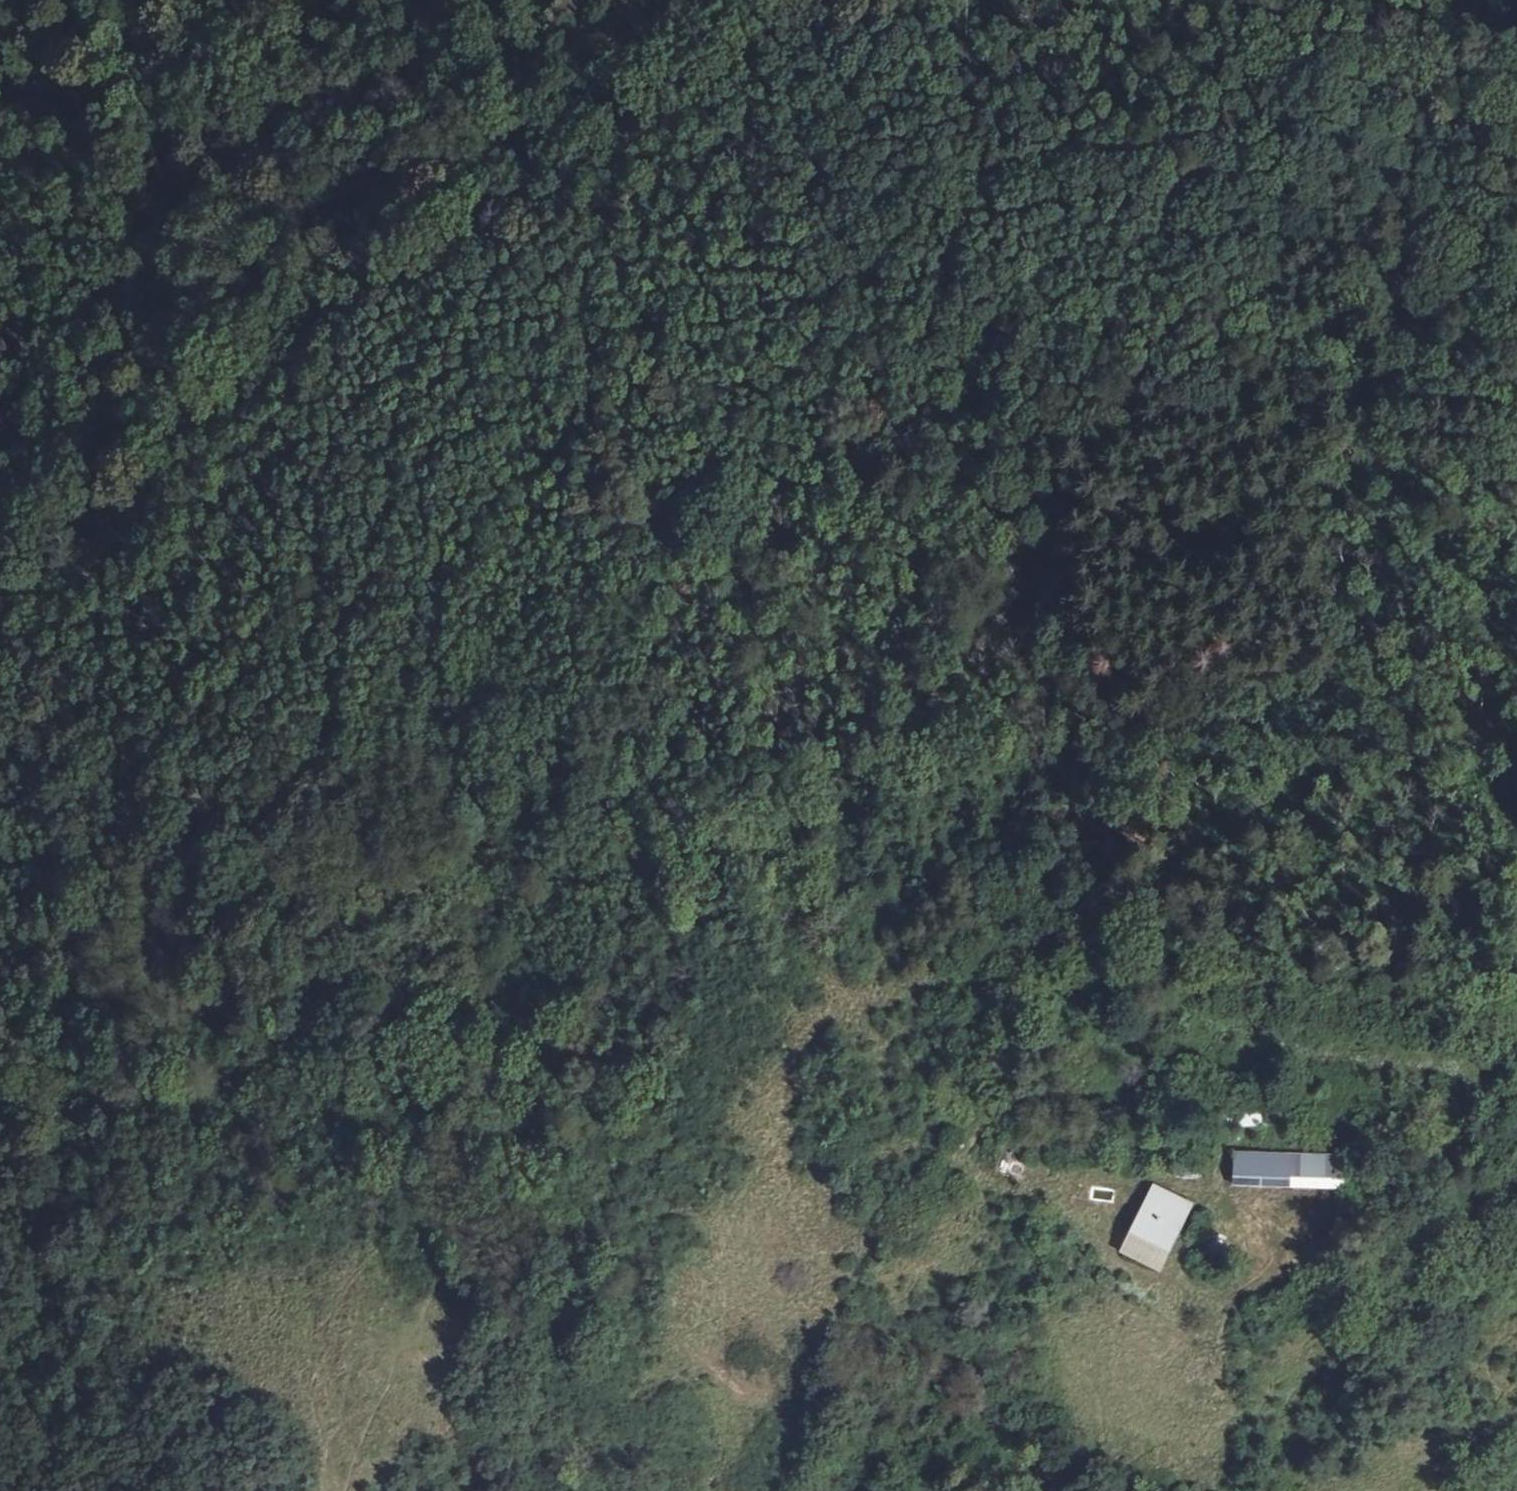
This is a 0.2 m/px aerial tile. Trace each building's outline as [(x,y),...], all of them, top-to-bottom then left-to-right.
[(1222,1128),(1267,1127),(1267,1103),(1221,1104),(1222,1128)] [(1230,1184),(1287,1186),(1288,1152),(1232,1149),(1230,1184)] [(1346,1155),(1288,1152),(1287,1186),(1345,1189),(1346,1155)] [(1164,1252),(1189,1208),(1155,1189),(1130,1233),(1164,1252)] [(1156,1268),(1164,1252),(1130,1233),(1122,1249),(1156,1268)]
